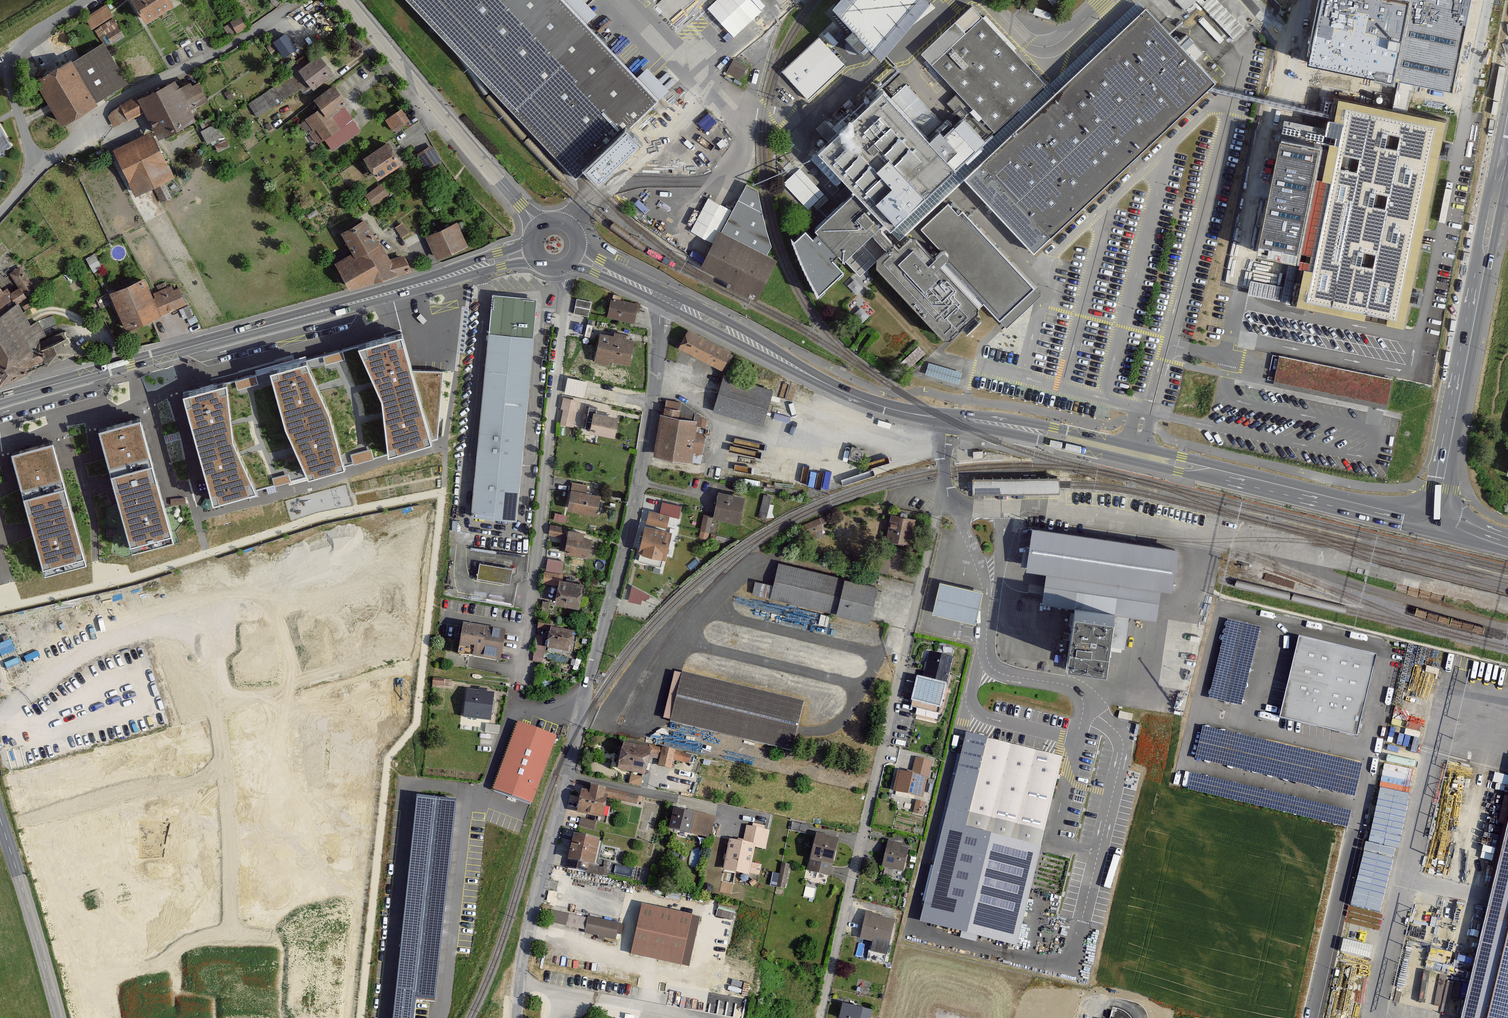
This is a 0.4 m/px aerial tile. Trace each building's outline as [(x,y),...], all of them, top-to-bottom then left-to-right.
[(171,0),(132,0),(145,22),(174,5),(171,0)] [(576,176),(579,173),(657,99),(637,79),(585,24),(562,0),(407,0),(576,176)] [(585,24),(595,14),(582,0),(562,0),(585,24)] [(734,37),(762,11),(752,0),(713,0),(706,7),(734,37)] [(930,1),(929,0),(838,0),(833,6),(853,28),(846,35),(865,56),(873,49),(880,57),(930,1)] [(1154,1),(1174,21),(1184,12),(1172,0),(1155,0),(1154,1)] [(1196,0),(1206,11),(1234,41),(1243,33),(1245,31),(1217,0),(1207,0),(1205,2),(1203,0),(1176,0),(1186,10),(1196,0)] [(1308,65),(1451,94),(1470,0),(1322,0),(1308,65)] [(901,239),(906,234),(963,180),(1146,9),(1138,1),(957,171),(954,168),(892,226),(890,228),(901,239)] [(105,4),(85,18),(92,28),(112,15),(105,4)] [(1044,83),(971,7),(922,54),(959,93),(994,130),(1044,83)] [(1146,9),(963,180),(1034,256),(1216,84),(1194,60),(1198,57),(1203,52),(1187,36),(1178,43),(1146,9)] [(248,26),(243,17),(229,25),(234,34),(248,26)] [(113,44),(125,36),(113,18),(101,26),(113,44)] [(286,34),(274,43),(284,57),(296,49),(286,34)] [(818,37),(782,71),(808,98),(844,65),(818,37)] [(36,82),(60,122),(127,83),(103,43),(36,82)] [(333,73),(319,54),(308,63),(303,56),(290,66),(294,72),(291,75),(300,87),(303,91),(307,89),(309,92),(333,73)] [(734,59),(727,72),(740,79),(747,67),(734,59)] [(647,69),(637,79),(657,99),(667,90),(647,69)] [(300,87),(291,75),(249,104),(257,116),(300,87)] [(175,82),(111,114),(116,125),(145,111),(158,138),(195,120),(189,109),(207,100),(198,83),(192,86),(190,82),(178,88),(175,82)] [(347,102),(334,84),(314,99),(321,108),(328,117),(343,106),(347,102)] [(929,142),(945,127),(908,87),(891,103),(929,142)] [(954,168),(994,130),(959,93),(948,104),(963,119),(949,131),(945,127),(929,142),(891,103),(881,92),(847,124),(842,119),(823,137),(828,143),(812,158),(835,182),(843,175),(858,190),(892,226),(954,168)] [(1297,303),(1404,324),(1444,121),(1339,100),(1329,150),(1323,148),(1300,265),(1304,266),(1297,303)] [(352,118),(343,106),(328,117),(321,108),(305,119),(306,120),(300,125),(305,131),(311,126),(314,130),(311,132),(319,142),(324,138),(331,147),(341,140),(343,143),(359,131),(350,120),(352,118)] [(409,119),(402,109),(386,119),(393,130),(409,119)] [(211,117),(200,123),(210,142),(223,135),(216,123),(215,124),(211,117)] [(9,145),(0,129),(0,150),(9,145)] [(163,181),(173,176),(151,132),(115,150),(137,194),(153,185),(162,202),(171,197),(163,181)] [(402,163),(388,142),(365,157),(378,178),(402,163)] [(440,160),(431,146),(418,154),(427,169),(440,160)] [(822,192),(800,169),(784,183),(807,207),(822,192)] [(761,208),(757,189),(746,183),(704,267),(758,295),(775,261),(765,256),(770,245),(766,230),(761,208)] [(366,195),(373,204),(387,192),(381,184),(366,195)] [(958,215),(948,204),(911,239),(906,234),(901,239),(890,228),(892,226),(858,190),(817,228),(820,231),(813,237),(806,229),(793,241),(803,267),(817,295),(843,270),(832,259),(838,253),(859,274),(873,261),(944,336),(947,339),(951,336),(985,303),(1000,319),(1033,288),(961,212),(958,215)] [(336,263),(350,289),(411,270),(403,255),(388,260),(365,219),(342,231),(354,254),(336,263)] [(457,222),(426,236),(437,259),(467,245),(457,222)] [(19,287),(10,293),(16,302),(35,289),(21,267),(10,273),(19,287)] [(110,293),(126,329),(185,304),(178,288),(173,290),(171,286),(151,294),(144,278),(110,293)] [(1249,278),(1246,291),(1277,297),(1280,285),(1249,278)] [(14,305),(0,288),(0,314),(14,305)] [(1037,292),(1033,288),(1000,319),(1003,323),(1007,326),(1030,304),(1040,295),(1037,292)] [(493,295),(489,333),(532,337),(536,299),(493,295)] [(633,322),(637,303),(611,298),(608,317),(633,322)] [(590,302),(577,299),(574,313),(588,316),(590,302)] [(0,314),(0,385),(46,363),(37,343),(40,341),(38,338),(46,333),(38,320),(30,324),(18,302),(14,305),(0,314)] [(722,369),(730,351),(688,330),(679,347),(722,369)] [(37,343),(46,363),(73,352),(63,331),(40,341),(37,343)] [(413,369),(403,332),(356,345),(305,359),(269,368),(227,380),(185,391),(214,498),(256,487),(306,473),(342,464),(388,451),(432,440),(447,370),(413,369)] [(629,364),(634,340),(625,338),(626,334),(615,332),(614,336),(601,333),(595,362),(608,364),(609,360),(629,364)] [(515,520),(532,337),(489,333),(472,516),(515,520)] [(1392,378),(1280,356),(1274,385),(1386,407),(1392,378)] [(762,424),(772,390),(724,376),(714,410),(762,424)] [(577,409),(578,400),(563,398),(562,407),(577,409)] [(664,414),(660,414),(654,454),(700,462),(707,419),(680,402),(666,400),(664,414)] [(614,436),(618,418),(596,413),(597,408),(589,406),(585,430),(614,436)] [(174,537),(141,417),(99,428),(114,481),(132,548),(174,537)] [(86,561),(53,441),(11,452),(32,528),(45,572),(86,561)] [(1059,484),(1059,477),(973,478),(973,493),(1059,492),(1059,484)] [(597,513),(600,496),(584,493),(586,485),(573,483),(568,508),(597,513)] [(739,522),(744,496),(719,491),(714,517),(739,522)] [(772,496),(763,494),(759,517),(767,518),(772,496)] [(649,510),(647,522),(666,526),(669,514),(678,516),(681,506),(663,502),(660,512),(649,510)] [(712,516),(703,514),(701,530),(709,531),(712,516)] [(915,518),(892,514),(887,538),(910,543),(915,518)] [(825,516),(798,526),(802,536),(822,528),(821,524),(828,521),(825,516)] [(639,560),(661,565),(663,556),(665,557),(671,530),(645,524),(639,551),(641,551),(639,560)] [(563,537),(565,527),(551,525),(550,535),(563,537)] [(1048,571),(1160,587),(1172,589),(1177,548),(1033,527),(1027,568),(1048,571)] [(592,538),(583,537),(584,533),(569,530),(565,552),(588,556),(592,538)] [(563,561),(548,559),(547,569),(561,571),(563,561)] [(771,596),(869,621),(877,587),(779,563),(771,596)] [(478,578),(508,582),(511,569),(480,564),(478,578)] [(1048,571),(1044,601),(1076,606),(1129,613),(1155,617),(1160,587),(1048,571)] [(559,585),(560,580),(561,574),(545,572),(543,583),(559,585)] [(579,606),(582,583),(560,580),(559,585),(556,603),(579,606)] [(934,612),(974,622),(981,593),(941,583),(934,612)] [(645,602),(648,589),(633,586),(630,599),(645,602)] [(1124,647),(1129,613),(1076,606),(1069,655),(1107,661),(1109,645),(1124,647)] [(1258,629),(1228,622),(1210,697),(1240,705),(1258,629)] [(500,663),(505,632),(464,626),(459,656),(500,663)] [(570,652),(573,633),(550,629),(547,649),(570,652)] [(1376,656),(1299,638),(1280,718),(1357,736),(1376,656)] [(940,714),(953,658),(929,653),(923,679),(917,678),(911,707),(940,714)] [(1107,661),(1069,655),(1067,668),(1105,674),(1107,661)] [(672,719),(682,675),(675,673),(664,718),(672,719)] [(671,722),(791,749),(802,702),(682,675),(672,719),(671,722)] [(490,720),(492,694),(467,691),(464,718),(490,720)] [(556,735),(518,721),(493,789),(530,803),(556,735)] [(1360,766),(1204,729),(1197,758),(1353,795),(1360,766)] [(994,741),(966,734),(920,921),(1016,944),(1040,846),(1062,757),(994,741)] [(618,771),(646,776),(651,750),(623,745),(618,771)] [(663,749),(659,766),(671,769),(673,759),(675,751),(663,749)] [(690,755),(675,751),(673,759),(688,763),(690,755)] [(923,799),(930,771),(901,764),(894,792),(923,799)] [(1495,780),(1506,783),(1507,777),(1507,775),(1497,772),(1495,780)] [(1192,774),(1189,789),(1346,827),(1349,812),(1192,774)] [(1364,909),(1385,913),(1410,794),(1376,787),(1350,909),(1363,912),(1364,909)] [(577,814),(602,818),(607,795),(582,791),(577,814)] [(417,794),(394,1017),(413,1017),(415,997),(435,999),(456,798),(417,794)] [(188,833),(166,812),(165,806),(106,822),(105,820),(99,822),(107,851),(106,857),(147,863),(151,867),(182,835),(183,837),(188,833)] [(689,833),(693,814),(674,810),(670,829),(689,833)] [(712,829),(714,817),(702,814),(699,827),(712,829)] [(593,828),(595,821),(581,818),(579,825),(593,828)] [(808,826),(792,823),(791,830),(806,834),(808,826)] [(769,831),(747,826),(744,841),(766,846),(769,831)] [(1486,920),(1459,913),(1453,941),(1479,947),(1462,1017),(1507,1017),(1507,830),(1486,920)] [(592,872),(598,840),(574,835),(567,867),(592,872)] [(830,876),(838,840),(817,835),(809,871),(830,876)] [(724,870),(749,875),(755,845),(729,840),(724,870)] [(904,873),(909,852),(888,846),(883,868),(904,873)] [(789,865),(782,864),(777,887),(785,888),(789,865)] [(204,896),(204,889),(173,892),(168,890),(154,928),(149,931),(174,968),(172,969),(176,974),(201,957),(206,957),(202,896),(204,896)] [(681,964),(691,916),(642,905),(632,954),(681,964)] [(586,927),(587,914),(552,911),(551,923),(586,927)] [(1356,954),(1364,916),(1339,911),(1330,948),(1356,954)] [(700,918),(691,916),(681,964),(689,966),(700,918)] [(890,944),(895,923),(866,917),(861,937),(890,944)] [(615,939),(618,925),(589,918),(585,932),(615,939)] [(871,1012),(844,1006),(842,1017),(869,1017),(871,1012)]
